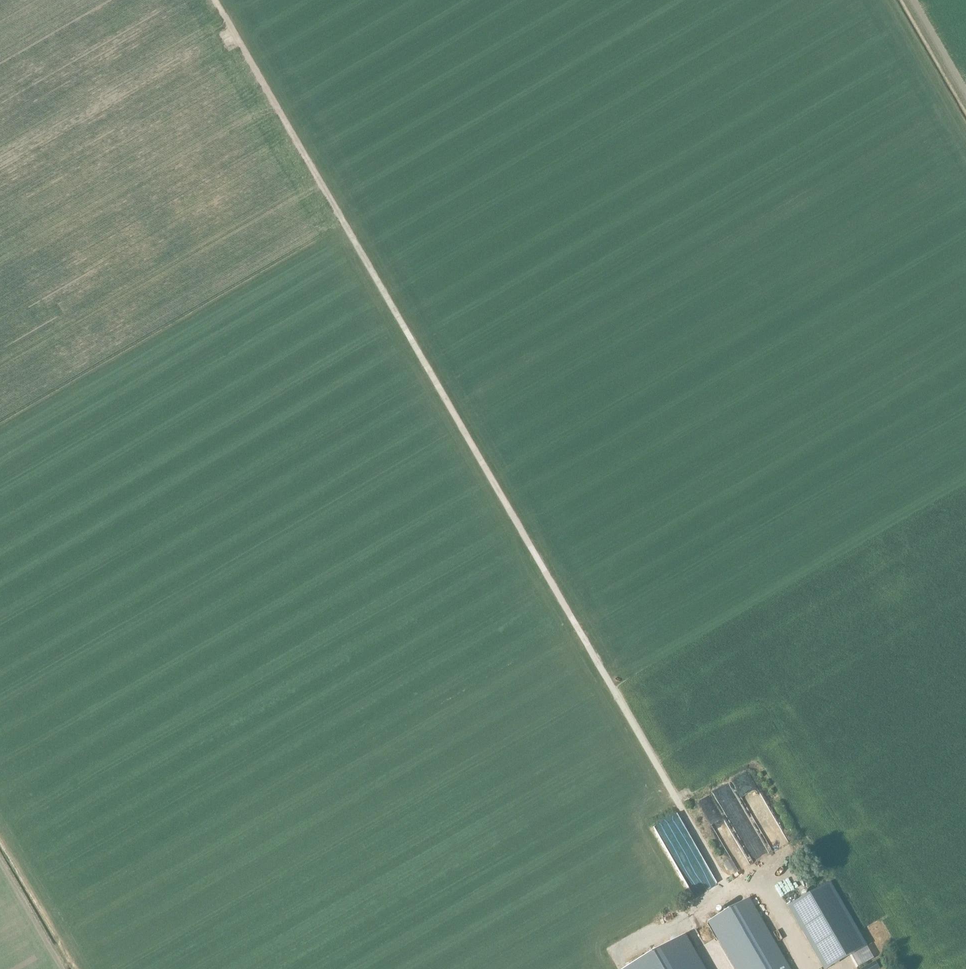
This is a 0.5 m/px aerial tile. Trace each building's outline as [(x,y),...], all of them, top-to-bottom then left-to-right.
[(680,790),(688,786),(686,782),(678,786),(680,790)] [(708,821),(715,816),(708,805),(711,803),(707,795),(696,802),(708,821)] [(731,847),(736,844),(724,823),(714,829),(736,865),(743,861),(741,857),(737,859),(731,847)] [(866,946),(830,883),(788,907),(824,968),(827,968),(866,946)] [(708,922),(734,968),(789,968),(749,899),(708,922)] [(684,937),(627,968),(702,968),(684,937)]
